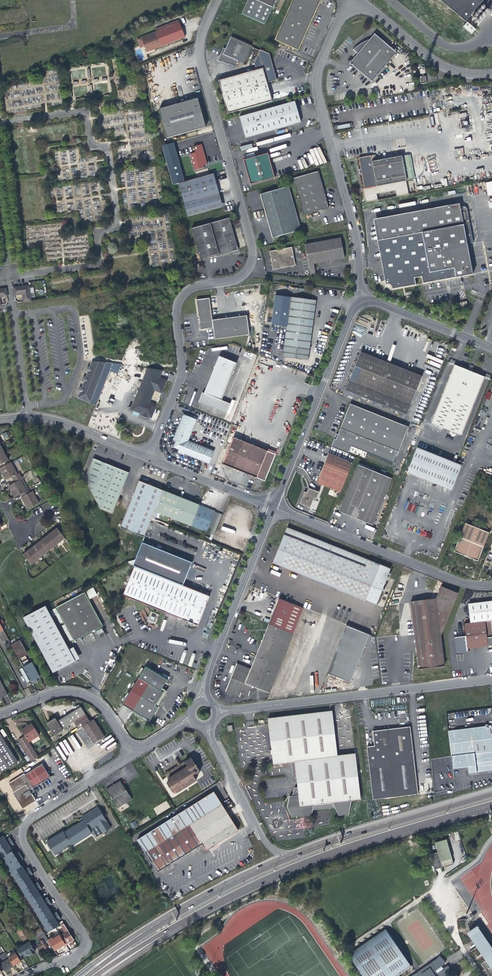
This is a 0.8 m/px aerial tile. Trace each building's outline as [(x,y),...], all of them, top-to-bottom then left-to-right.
[(241,14),(264,24),(275,0),(247,0),(241,14)] [(275,40),(298,50),(320,0),(292,0),(275,40)] [(467,20),(483,1),(489,6),(491,2),(491,0),(442,0),(467,20)] [(468,21),(464,26),(472,33),(476,28),(468,21)] [(186,38),(181,24),(143,38),(148,52),(186,38)] [(396,53),(393,50),(390,47),(374,34),(369,39),(364,41),(357,45),(353,49),(357,53),(349,63),(372,81),(396,53)] [(236,60),(243,62),(251,45),(230,35),(224,48),(222,47),(217,58),(218,60),(226,63),(227,62),(234,66),(236,60)] [(257,69),(266,103),(272,101),(267,82),(277,80),(269,53),(261,49),(255,62),(257,69)] [(266,103),(257,69),(218,80),(228,113),(266,103)] [(168,138),(206,127),(198,98),(160,109),(168,138)] [(295,102),(268,109),(274,130),(300,123),(295,102)] [(274,130),(268,109),(240,117),(245,138),(274,130)] [(191,154),(195,170),(205,167),(204,165),(207,164),(202,144),(194,146),(196,152),(191,154)] [(453,149),(454,156),(463,156),(463,148),(453,149)] [(243,160),(250,185),(275,178),(268,153),(243,160)] [(407,180),(413,179),(409,155),(373,162),(371,155),(359,158),(365,188),(407,180)] [(294,178),(304,215),(329,208),(318,171),(294,178)] [(188,216),(223,207),(213,174),(179,183),(188,216)] [(407,180),(365,188),(364,189),(367,202),(379,200),(377,194),(396,190),(398,197),(410,194),(407,180)] [(272,238),(301,230),(289,187),(260,195),(272,238)] [(380,219),(391,279),(386,280),(386,285),(389,285),(390,285),(391,286),(392,286),(393,287),(393,288),(393,289),(393,290),(417,285),(416,279),(423,277),(424,284),(474,274),(469,244),(475,243),(468,208),(465,207),(462,207),(461,203),(380,219)] [(201,259),(217,255),(232,251),(232,252),(239,251),(230,218),(192,229),(201,259)] [(305,245),(310,269),(311,275),(316,274),(314,263),(344,257),(340,238),(305,245)] [(268,252),(272,270),(293,265),(290,247),(268,252)] [(15,288),(16,296),(23,295),(23,298),(24,302),(32,301),(30,286),(15,288)] [(8,297),(7,289),(3,290),(3,292),(2,293),(0,293),(0,306),(1,305),(1,301),(0,298),(8,297)] [(287,327),(283,356),(308,359),(315,301),(290,298),(290,303),(274,301),(271,326),(287,327)] [(196,301),(200,331),(213,329),(214,340),(249,335),(246,316),(211,321),(208,299),(196,301)] [(362,352),(346,391),(407,415),(423,377),(362,352)] [(201,394),(198,403),(226,414),(229,405),(221,401),(235,364),(218,357),(203,394),(201,394)] [(92,362),(90,367),(88,372),(87,375),(99,379),(105,382),(109,370),(118,374),(122,365),(105,363),(92,362)] [(456,365),(432,423),(461,435),(484,377),(472,372),(473,369),(470,368),(469,371),(456,365)] [(146,402),(149,396),(152,388),(161,392),(165,382),(158,379),(162,371),(147,369),(131,410),(141,414),(147,416),(151,418),(155,406),(148,403),(146,402)] [(87,375),(86,378),(84,383),(82,387),(94,391),(100,394),(101,391),(105,382),(99,379),(87,375)] [(80,393),(78,398),(89,403),(95,406),(100,394),(94,391),(82,387),(82,388),(80,393)] [(146,402),(148,403),(153,391),(154,390),(161,393),(161,392),(152,388),(149,396),(146,402)] [(150,401),(156,404),(161,393),(154,391),(150,401)] [(409,427),(350,404),(338,435),(336,440),(334,439),(331,448),(348,455),(351,446),(393,462),(396,455),(397,451),(399,451),(409,427)] [(182,415),(172,441),(175,442),(174,444),(175,447),(175,448),(176,449),(177,450),(179,451),(178,453),(184,456),(185,455),(209,464),(214,452),(188,441),(196,421),(182,415)] [(222,465),(265,482),(275,456),(261,450),(233,438),(222,465)] [(462,465),(458,464),(417,447),(407,472),(451,490),(462,465)] [(4,453),(0,455),(0,465),(9,460),(4,453)] [(341,492),(353,462),(329,453),(317,482),(333,489),(332,492),(335,494),(337,490),(341,492)] [(86,480),(101,509),(113,514),(129,473),(94,459),(86,480)] [(13,480),(21,475),(20,473),(18,474),(12,463),(0,469),(0,471),(3,476),(5,481),(12,477),(13,480)] [(358,465),(339,511),(373,525),(392,479),(358,465)] [(15,498),(21,495),(26,491),(20,480),(23,479),(21,475),(13,480),(15,483),(9,487),(12,493),(15,498)] [(29,490),(23,479),(20,480),(26,491),(29,490)] [(144,537),(151,518),(154,512),(163,491),(139,481),(120,528),(144,537)] [(313,500),(315,501),(319,492),(308,488),(307,493),(304,492),(300,503),(310,507),(311,506),(313,500)] [(30,493),(29,490),(26,491),(21,495),(22,497),(21,498),(25,505),(28,510),(39,504),(33,492),(30,493)] [(154,512),(192,527),(200,506),(163,491),(154,512)] [(200,506),(192,527),(199,530),(208,509),(200,506)] [(208,509),(199,530),(207,533),(215,512),(208,509)] [(489,532),(466,523),(458,544),(481,554),(489,532)] [(287,527),(272,563),(377,605),(391,569),(287,527)] [(31,566),(65,539),(57,528),(52,533),(45,538),(38,544),(29,550),(23,555),(31,566)] [(162,577),(183,586),(193,563),(143,542),(134,565),(135,566),(162,577)] [(481,554),(458,544),(455,552),(478,561),(481,554)] [(135,566),(134,568),(122,595),(132,599),(151,606),(198,626),(210,596),(183,586),(162,577),(135,566)] [(416,650),(418,670),(444,666),(440,637),(458,593),(441,586),(435,598),(410,601),(416,650)] [(55,607),(73,641),(88,634),(102,626),(85,592),(55,607)] [(304,608),(279,599),(266,631),(259,649),(256,655),(251,669),(245,684),(253,687),(269,694),(304,608)] [(52,672),(74,660),(68,649),(45,605),(24,616),(52,672)] [(486,616),(486,621),(466,623),(467,635),(468,648),(490,646),(491,645),(491,615),(486,616)] [(0,624),(0,639),(2,643),(8,640),(0,624)] [(351,682),(369,634),(345,625),(328,674),(351,682)] [(468,648),(467,635),(454,636),(456,655),(465,654),(469,653),(468,648)] [(12,646),(22,664),(28,661),(26,656),(28,655),(25,650),(20,641),(12,646)] [(73,647),(68,649),(74,660),(79,658),(73,647)] [(30,665),(28,661),(22,664),(31,682),(36,679),(37,678),(40,677),(33,663),(30,665)] [(245,684),(251,669),(237,663),(226,691),(240,697),(242,692),(250,695),(253,687),(245,684)] [(146,666),(123,704),(150,721),(158,707),(155,705),(157,703),(160,705),(161,702),(159,700),(162,695),(163,696),(166,691),(162,689),(168,680),(146,666)] [(62,729),(74,721),(85,714),(81,707),(69,714),(57,721),(55,718),(47,724),(55,736),(63,730),(62,729)] [(270,718),(276,764),(295,762),(298,788),(294,788),(292,796),(289,796),(287,807),(292,817),(311,815),(312,810),(335,807),(338,816),(349,815),(351,801),(360,800),(355,753),(337,756),(332,711),(270,718)] [(81,723),(83,726),(90,722),(85,714),(74,721),(77,726),(81,723)] [(93,720),(90,722),(83,726),(94,744),(99,740),(104,737),(93,720)] [(32,761),(40,756),(31,741),(42,734),(34,723),(29,726),(23,729),(27,734),(18,740),(28,755),(25,757),(27,761),(30,759),(32,761)] [(447,728),(450,756),(452,766),(467,765),(468,772),(491,769),(491,723),(447,728)] [(410,727),(392,728),(395,751),(400,796),(418,794),(415,772),(413,772),(412,764),(414,764),(412,748),(410,727)] [(372,799),(400,796),(395,751),(392,728),(372,731),(374,746),(375,753),(367,754),(372,799)] [(0,773),(17,762),(0,735),(0,773)] [(367,747),(367,754),(375,753),(374,746),(367,747)] [(192,756),(189,758),(189,759),(186,761),(186,760),(182,762),(180,764),(166,772),(170,779),(168,780),(172,786),(173,789),(174,789),(175,791),(177,790),(178,790),(187,784),(198,778),(196,775),(199,773),(198,771),(201,769),(192,756)] [(9,783),(14,792),(13,793),(23,809),(36,800),(32,795),(30,790),(33,788),(42,783),(51,777),(42,764),(34,769),(25,775),(25,774),(9,783)] [(108,786),(120,805),(134,796),(122,777),(117,781),(116,781),(115,780),(114,782),(108,786)] [(222,804),(214,792),(162,824),(137,840),(157,872),(173,862),(182,857),(202,844),(206,850),(216,844),(238,830),(222,804)] [(46,840),(53,853),(72,846),(92,834),(95,838),(104,832),(105,833),(106,832),(106,831),(103,827),(108,824),(98,807),(82,817),(79,820),(80,822),(46,840)] [(133,829),(138,825),(135,820),(129,824),(133,829)] [(3,836),(0,838),(0,849),(12,841),(10,838),(6,841),(5,840),(3,836)] [(434,843),(440,862),(451,859),(446,839),(434,843)] [(12,841),(0,849),(0,854),(2,858),(12,851),(11,850),(10,848),(14,845),(12,841)] [(14,854),(12,851),(2,858),(7,865),(21,856),(19,853),(15,856),(14,854)] [(7,865),(11,872),(21,866),(20,864),(19,862),(23,860),(21,856),(7,865)] [(16,880),(31,871),(28,868),(24,870),(23,869),(21,866),(11,872),(16,880)] [(33,875),(31,871),(16,880),(21,888),(31,881),(29,879),(28,877),(33,875)] [(25,895),(40,886),(38,883),(33,885),(32,884),(31,881),(21,888),(25,895)] [(30,903),(40,896),(39,894),(38,892),(42,890),(40,886),(25,895),(30,903)] [(40,896),(30,903),(34,910),(49,901),(47,898),(42,900),(41,899),(40,896)] [(51,905),(49,901),(34,910),(39,918),(49,911),(48,909),(47,907),(51,905)] [(43,925),(58,916),(56,913),(52,915),(51,914),(49,911),(39,918),(43,925)] [(48,941),(45,936),(42,937),(37,929),(29,916),(27,917),(40,940),(41,943),(37,945),(41,951),(46,947),(51,945),(48,941)] [(60,920),(58,916),(43,925),(48,932),(58,926),(57,924),(56,922),(60,920)] [(68,931),(63,924),(61,925),(66,933),(62,935),(63,937),(61,938),(66,945),(68,944),(71,942),(73,940),(68,931)] [(30,936),(23,925),(16,930),(23,941),(30,936)] [(475,940),(483,934),(479,927),(470,933),(475,940)] [(412,968),(386,931),(349,957),(362,975),(401,975),(412,968)] [(66,945),(61,938),(59,935),(48,941),(51,945),(55,952),(66,945)] [(488,940),(479,946),(491,964),(491,946),(488,940)] [(29,942),(17,949),(18,950),(23,958),(24,957),(23,956),(28,953),(30,956),(31,956),(32,955),(34,955),(33,953),(35,952),(34,951),(38,948),(35,944),(32,946),(29,942)] [(14,950),(7,954),(9,958),(14,966),(18,963),(21,962),(20,961),(23,959),(23,958),(18,950),(15,952),(14,950)] [(454,975),(452,971),(450,967),(444,969),(443,968),(448,964),(445,960),(442,957),(437,961),(415,975),(451,975),(454,975)] [(10,968),(14,966),(9,958),(0,963),(5,971),(10,968)]
